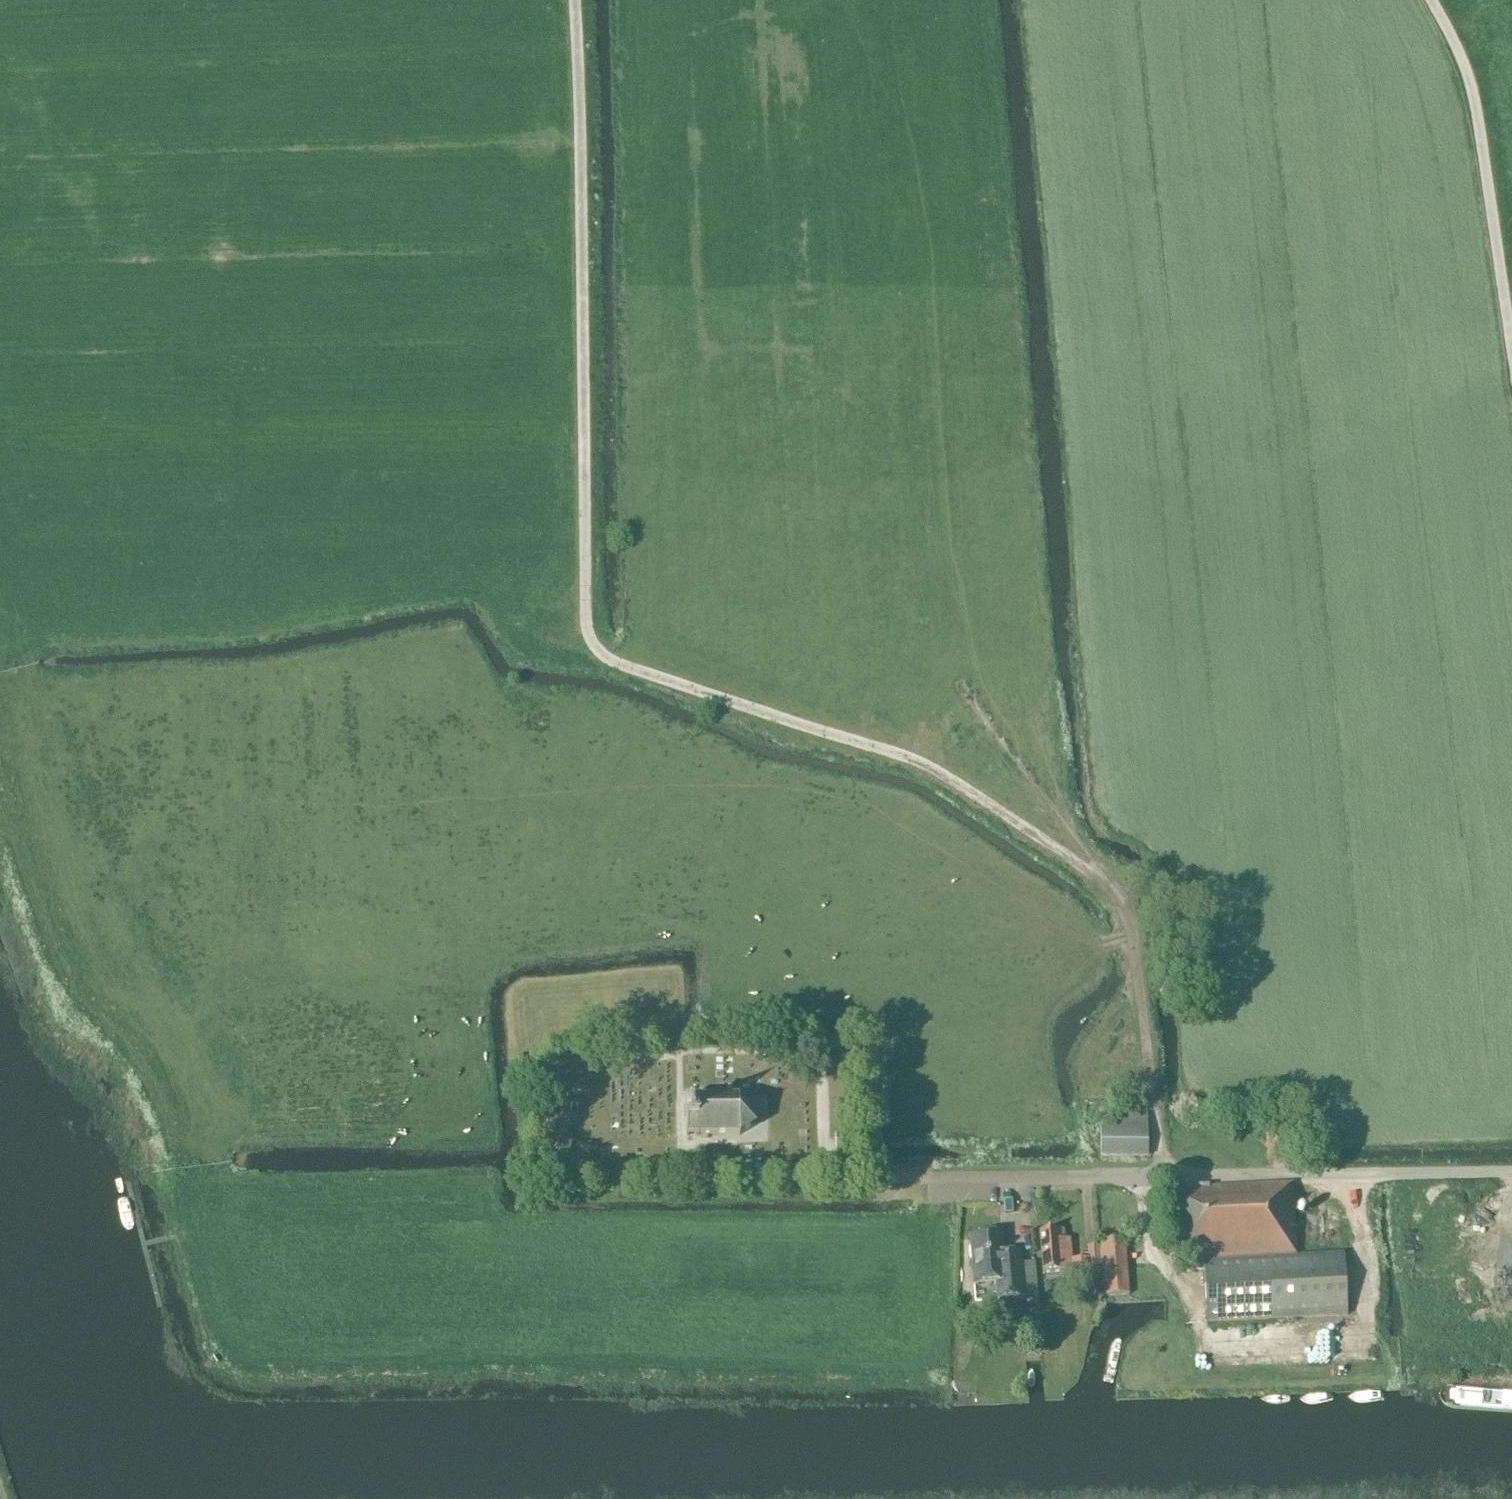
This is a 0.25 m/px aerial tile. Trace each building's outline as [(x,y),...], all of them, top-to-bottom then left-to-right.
[(740,1135),(755,1126),(754,1108),(739,1099),(686,1100),(686,1136),(740,1135)] [(1101,1129),(1101,1156),(1148,1156),(1148,1129),(1147,1109),(1112,1109),(1111,1129),(1101,1129)] [(836,1148),(852,1147),(852,1135),(835,1136),(836,1148)] [(1200,1188),(1204,1260),(1297,1256),(1292,1183),(1200,1188)] [(1204,1260),(1200,1188),(1172,1189),(1175,1243),(1182,1243),(1183,1262),(1204,1260)] [(1040,1232),(1043,1273),(1073,1270),(1070,1239),(1064,1240),(1064,1230),(1040,1232)] [(1024,1299),(1020,1253),(1004,1254),(1003,1233),(972,1235),(975,1281),(994,1280),(996,1301),(1024,1299)] [(1104,1297),(1129,1295),(1125,1240),(1100,1242),(1104,1297)] [(1090,1270),(1101,1269),(1099,1246),(1088,1247),(1090,1270)] [(1297,1256),(1204,1260),(1207,1322),(1347,1315),(1344,1253),(1297,1256)]
